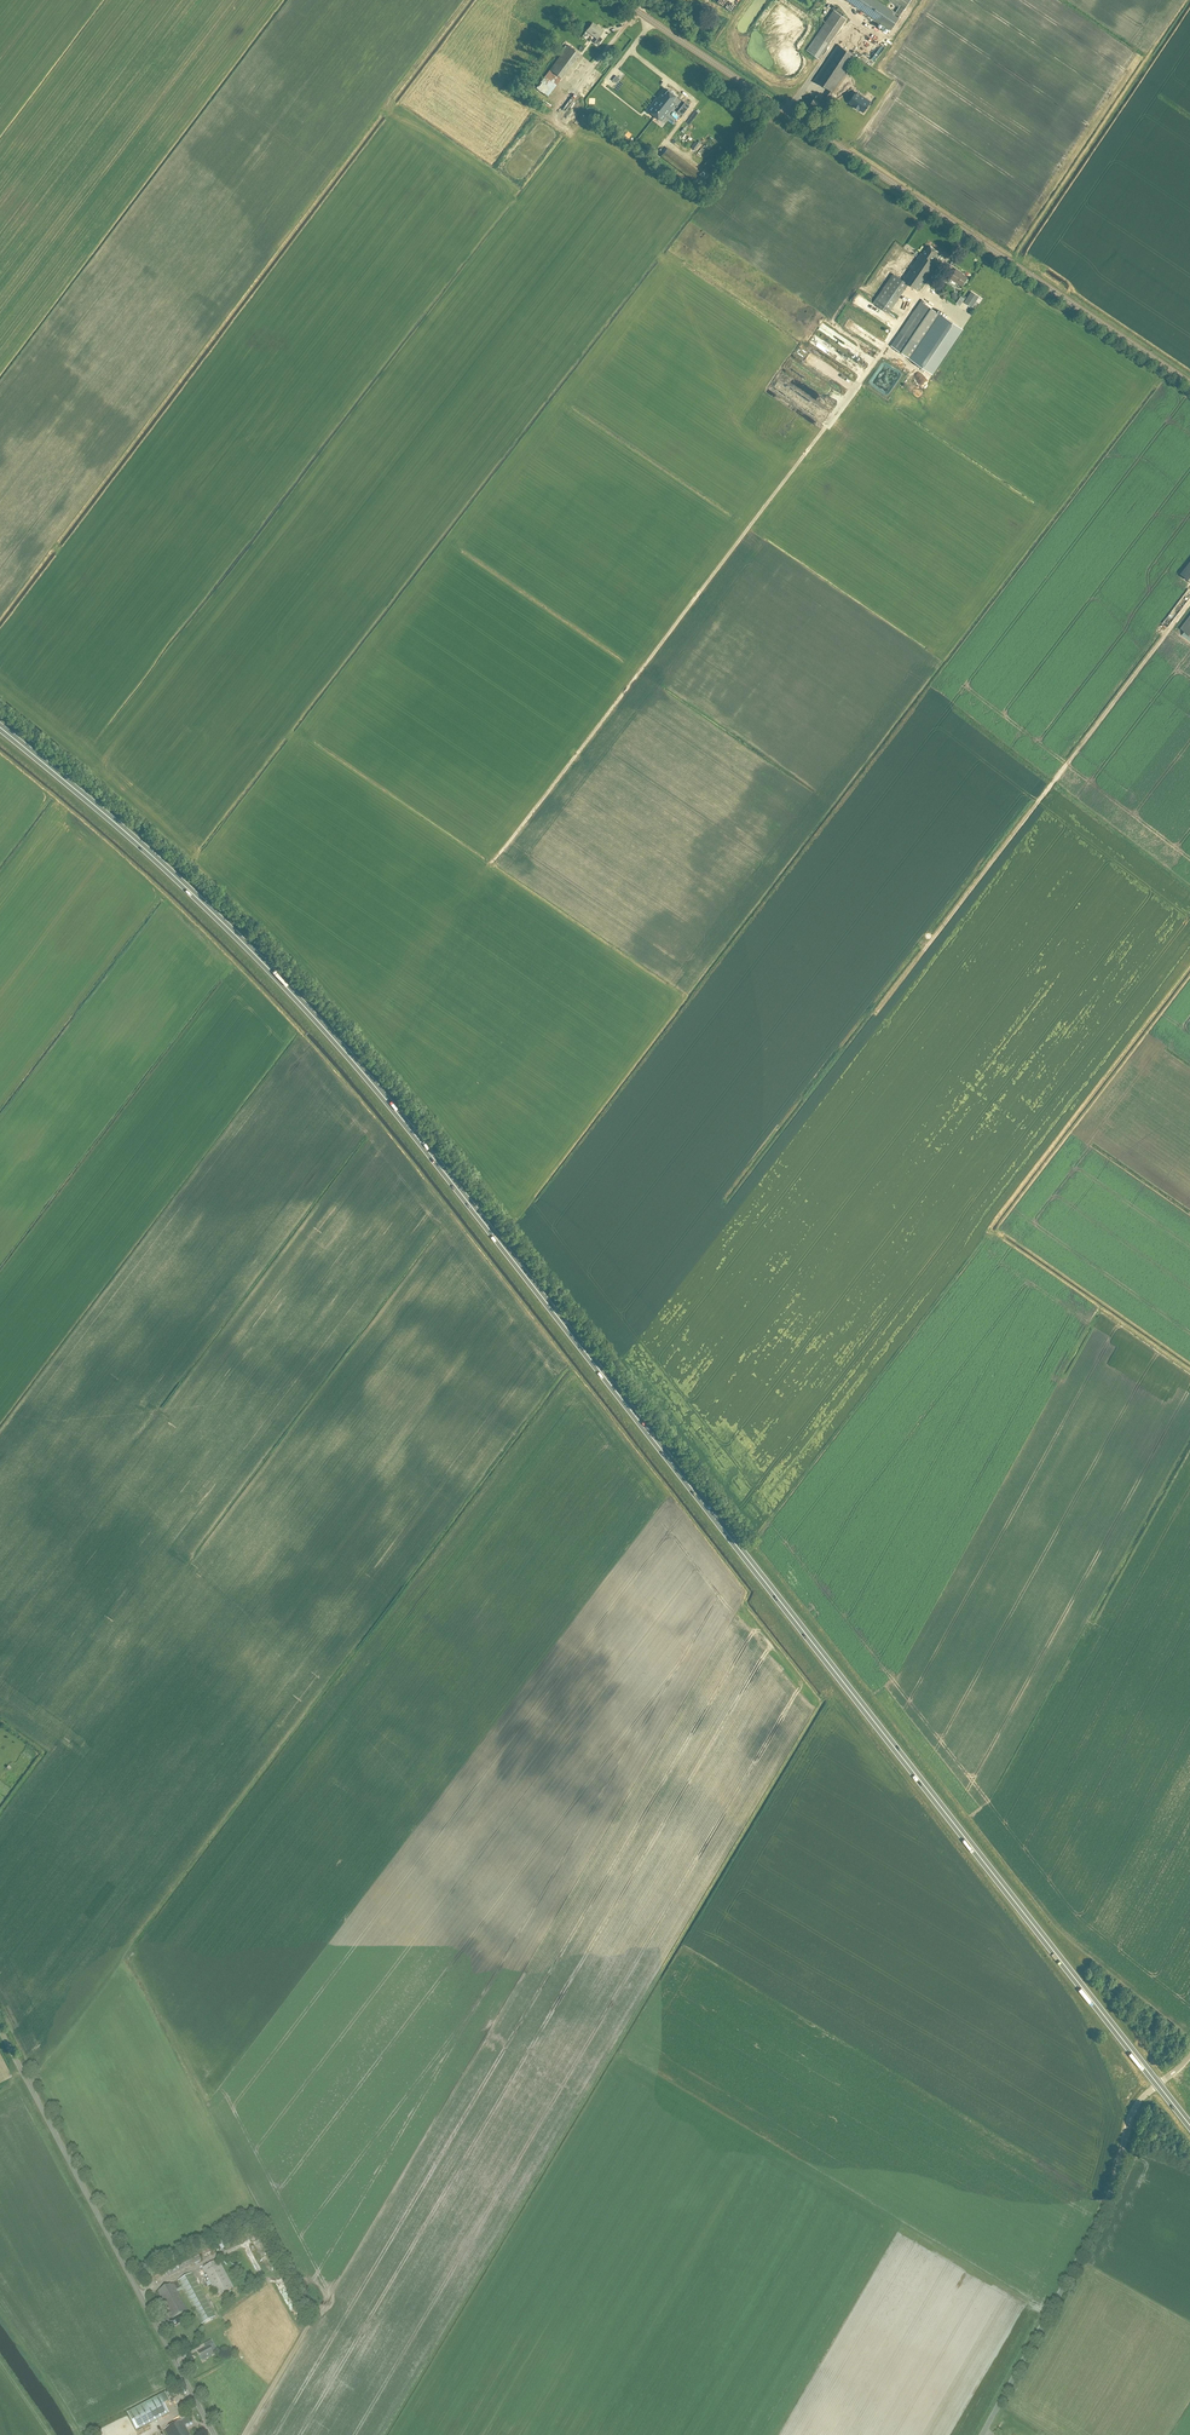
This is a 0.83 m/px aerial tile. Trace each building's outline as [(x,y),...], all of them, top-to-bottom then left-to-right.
[(891,30),(900,16),(904,10),(911,0),(889,0),(899,7),(895,13),(876,0),(847,0),(891,30)] [(834,9),(808,50),(820,57),(846,17),(834,9)] [(599,36),(604,30),(600,27),(599,27),(593,23),(587,31),(597,39),(595,43),(598,45),(603,39),(599,36)] [(561,79),(580,54),(568,44),(549,69),(550,70),(561,79)] [(826,102),(856,57),(838,45),(815,80),(829,89),(822,99),(816,95),(810,105),(813,108),(812,109),(817,112),(818,111),(821,113),(828,103),(826,102)] [(553,81),(553,80),(544,76),(538,88),(549,94),(556,82),(553,81)] [(647,109),(662,121),(676,103),(673,100),(677,96),(674,94),(674,92),(672,91),(670,91),(668,89),(665,94),(663,92),(658,98),(657,97),(647,109)] [(856,92),(850,102),(854,106),(858,109),(859,108),(864,112),(866,107),(867,108),(868,106),(867,106),(870,102),(860,94),(859,94),(857,93),(858,93),(857,92),(857,93),(856,92)] [(700,144),(696,141),(692,147),(696,150),(700,144)] [(693,181),(700,172),(668,148),(661,156),(693,181)] [(938,251),(933,248),(933,247),(931,246),(930,246),(929,245),(925,251),(924,250),(922,254),(921,253),(903,280),(909,284),(919,291),(937,264),(932,261),(938,251)] [(962,286),(968,277),(960,273),(961,272),(956,269),(952,275),(949,273),(945,280),(949,283),(951,278),(962,286)] [(888,313),(891,310),(909,284),(893,274),(876,300),(873,303),(888,313)] [(978,297),(971,292),(965,302),(972,307),(978,297)] [(922,300),(921,301),(891,346),(932,373),(962,328),(925,304),(926,302),(922,300)] [(883,349),(886,343),(869,331),(865,337),(883,349)] [(1181,574),(1189,581),(1189,562),(1181,574)] [(1181,628),(1189,635),(1189,616),(1181,628)] [(262,2246),(258,2249),(264,2259),(268,2257),(262,2246)] [(168,2278),(200,2260),(196,2252),(164,2269),(168,2278)] [(217,2259),(202,2268),(209,2281),(206,2283),(208,2286),(211,2284),(218,2296),(233,2287),(217,2259)] [(215,2317),(191,2274),(178,2281),(181,2287),(183,2290),(202,2324),(215,2317)] [(156,2293),(165,2310),(171,2320),(169,2320),(173,2327),(174,2327),(174,2326),(184,2321),(181,2314),(187,2311),(177,2292),(176,2290),(180,2288),(177,2282),(172,2284),(156,2293)] [(206,2348),(198,2352),(202,2360),(213,2354),(209,2347),(213,2344),(211,2340),(204,2344),(206,2348)] [(164,2404),(169,2402),(164,2392),(127,2413),(136,2430),(168,2413),(164,2404)] [(181,2420),(173,2425),(178,2434),(189,2434),(181,2420)] [(173,2425),(164,2430),(167,2434),(178,2434),(173,2425)]
